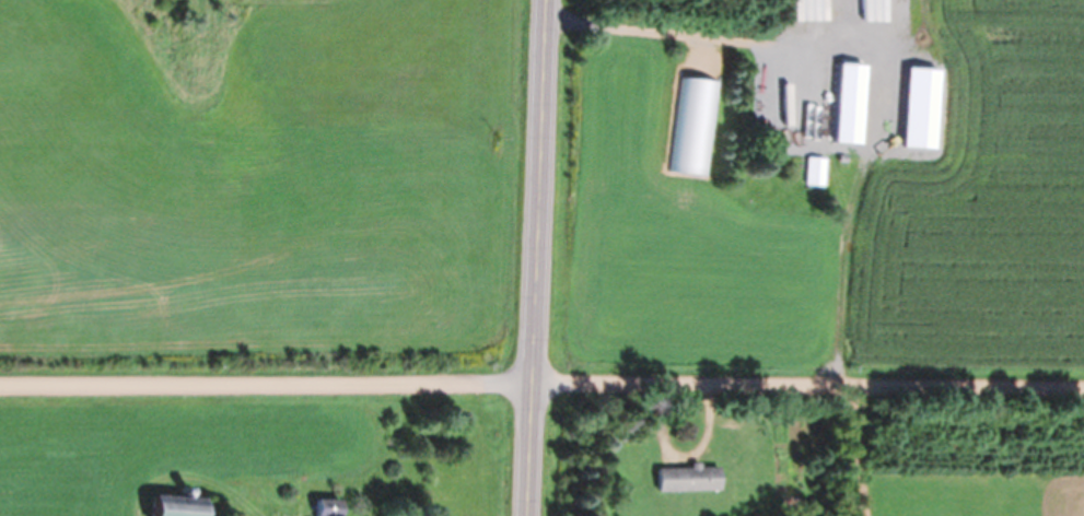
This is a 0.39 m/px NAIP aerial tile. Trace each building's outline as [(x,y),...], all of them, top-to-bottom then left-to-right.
[(933,122),(933,56),(906,56),(906,122),(933,122)] [(840,84),(858,87),(860,74),(842,71),(840,84)] [(782,141),(811,142),(813,105),(784,103),(782,141)] [(722,490),(722,466),(658,467),(659,491),(722,490)] [(154,497),(154,515),(209,515),(209,498),(154,497)] [(342,499),(311,498),(311,515),(342,515),(342,499)]
